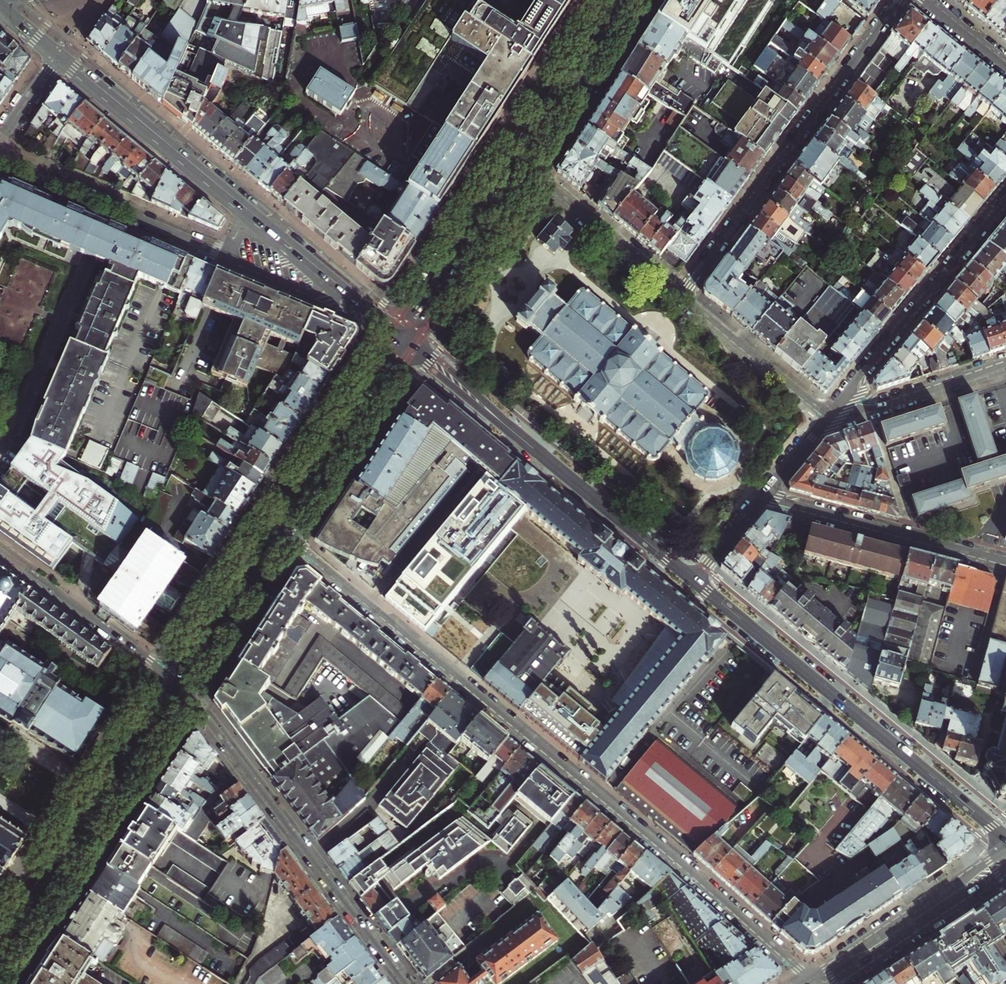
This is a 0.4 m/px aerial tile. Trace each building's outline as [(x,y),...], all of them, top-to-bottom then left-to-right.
[(183,0),(163,0),(162,1),(161,3),(175,12),(177,9),(183,0)] [(286,0),(207,0),(197,22),(194,30),(216,39),(210,55),(221,60),(221,61),(284,89),(286,79),(274,74),(281,33),(236,25),(242,12),(266,16),(266,18),(267,19),(270,20),(272,20),(274,19),(274,17),(283,19),(286,0)] [(299,0),(286,0),(283,19),(296,21),(299,0)] [(334,0),(299,0),(296,21),(293,36),(305,34),(304,28),(307,27),(306,19),(336,12),(334,0)] [(336,12),(336,13),(345,11),(343,0),(334,0),(336,12)] [(418,114),(435,87),(450,98),(433,124),(444,131),(476,152),(491,129),(533,65),(470,24),(464,20),(477,0),(429,0),(400,43),(394,38),(383,55),(390,59),(373,85),(418,114)] [(564,17),(574,2),(575,0),(538,0),(540,1),(564,17)] [(665,6),(656,20),(712,57),(728,68),(741,48),(745,50),(772,8),(761,0),(669,0),(665,6)] [(840,5),(837,3),(833,0),(827,0),(816,15),(824,21),(826,22),(840,5)] [(841,3),(865,22),(871,13),(881,0),(843,0),(841,3)] [(964,6),(974,15),(983,22),(1000,0),(969,0),(964,6)] [(983,22),(991,28),(1001,36),(1005,29),(1005,0),(1000,0),(983,22)] [(470,24),(533,65),(549,40),(564,17),(540,1),(520,32),(517,30),(516,33),(480,9),(470,24)] [(101,22),(87,42),(102,55),(124,22),(115,15),(116,13),(115,8),(112,6),(101,22)] [(167,68),(147,55),(132,80),(146,92),(162,105),(188,46),(194,30),(197,22),(177,9),(175,12),(160,36),(176,47),(167,68)] [(929,26),(910,11),(881,50),(899,63),(929,26)] [(127,18),(124,22),(102,55),(110,61),(118,68),(143,31),(149,21),(147,19),(143,25),(138,22),(136,24),(127,18)] [(619,77),(647,95),(685,119),(693,107),(714,122),(720,126),(726,118),(719,110),(700,97),(702,93),(688,84),(683,92),(679,90),(675,96),(662,87),(666,80),(664,78),(664,77),(660,75),(664,68),(666,70),(673,59),(679,63),(685,55),(705,68),(709,63),(712,57),(656,20),(646,35),(619,77)] [(838,58),(811,39),(786,21),(781,28),(801,42),(795,52),(826,74),(832,65),(838,58)] [(845,48),(851,40),(826,22),(824,21),(811,39),(838,58),(845,48)] [(355,24),(339,27),(343,44),(359,40),(355,24)] [(929,26),(899,63),(894,70),(900,74),(912,58),(918,63),(941,35),(935,30),(929,26)] [(157,40),(143,31),(118,68),(127,76),(132,80),(147,55),(157,40)] [(18,50),(6,39),(0,34),(0,68),(4,71),(18,50)] [(941,35),(918,63),(913,70),(923,78),(927,73),(938,82),(939,81),(944,75),(948,79),(966,56),(955,47),(941,35)] [(826,74),(795,52),(775,37),(770,44),(787,56),(783,62),(787,65),(817,86),(822,79),(826,74)] [(188,46),(162,105),(172,109),(171,112),(179,116),(183,117),(181,121),(192,130),(218,68),(221,61),(221,60),(210,55),(188,46)] [(13,86),(31,60),(24,54),(18,50),(4,71),(0,68),(0,69),(0,78),(13,86)] [(817,86),(787,65),(783,71),(782,74),(779,74),(778,76),(773,73),(771,73),(770,74),(767,72),(773,64),(777,58),(766,50),(766,51),(754,67),(777,84),(804,103),(811,94),(817,86)] [(966,56),(948,79),(942,87),(938,83),(926,98),(932,103),(934,102),(936,100),(938,102),(940,101),(945,95),(953,101),(980,67),(973,61),(966,56)] [(783,71),(787,65),(783,62),(777,58),(773,64),(783,71)] [(980,67),(953,101),(951,104),(955,107),(958,106),(966,113),(994,78),(987,73),(980,67)] [(222,70),(218,68),(192,130),(200,137),(208,144),(230,117),(215,104),(218,97),(224,72),(222,70)] [(319,69),(303,95),(339,119),(346,109),(348,110),(354,102),(351,101),(356,93),(319,69)] [(602,103),(630,121),(647,95),(619,77),(610,91),(602,103)] [(4,100),(9,92),(13,86),(0,78),(0,97),(4,100)] [(804,103),(777,84),(772,90),(766,86),(767,85),(758,78),(753,84),(765,93),(796,115),(800,108),(804,103)] [(966,113),(965,114),(969,118),(972,117),(976,112),(984,118),(990,111),(1005,91),(1005,88),(1001,84),(994,78),(966,113)] [(844,100),(874,122),(887,106),(856,83),(851,90),(844,100)] [(75,97),(59,84),(40,112),(32,125),(38,129),(46,118),(47,115),(48,113),(56,119),(75,97)] [(990,111),(1001,121),(1001,122),(1005,126),(1005,91),(990,111)] [(796,115),(765,93),(756,105),(787,126),(792,120),(796,115)] [(59,139),(84,105),(80,102),(75,97),(56,119),(55,120),(61,125),(54,135),(59,139)] [(829,120),(865,146),(870,140),(864,136),(874,122),(844,100),(837,109),(829,120)] [(243,102),(230,117),(208,144),(214,148),(221,154),(246,123),(240,118),(246,111),(245,108),(243,106),(245,104),(243,102)] [(594,115),(585,129),(619,151),(623,145),(617,141),(624,130),(630,134),(634,128),(628,124),(630,121),(602,103),(594,115)] [(81,148),(103,121),(93,112),(84,105),(59,139),(65,143),(68,138),(81,148)] [(787,126),(756,105),(734,137),(764,158),(780,136),(787,126)] [(255,113),(246,123),(221,154),(226,159),(233,164),(256,137),(250,131),(257,122),(258,121),(258,120),(258,119),(256,118),(258,115),(255,113)] [(822,130),(851,151),(853,148),(855,149),(856,148),(863,153),(865,151),(868,148),(865,146),(829,120),(826,124),(822,130)] [(87,153),(93,157),(115,131),(110,126),(103,121),(81,148),(77,153),(83,157),(87,153)] [(757,167),(764,158),(734,137),(720,126),(714,122),(711,126),(715,129),(714,130),(715,134),(723,140),(721,143),(730,149),(727,153),(730,155),(724,162),(748,180),(757,167)] [(408,188),(439,208),(468,165),(476,152),(444,131),(433,124),(412,157),(423,164),(418,172),(410,166),(399,182),(408,188)] [(23,138),(29,141),(38,129),(32,125),(23,138)] [(285,126),(281,130),(245,174),(250,178),(257,184),(279,157),(285,150),(279,146),(286,137),(286,134),(283,131),(285,131),(287,128),(285,126)] [(258,133),(256,137),(233,164),(240,170),(245,174),(281,130),(280,129),(277,127),(274,127),(266,136),(266,139),(258,133)] [(624,164),(628,158),(619,151),(585,129),(579,139),(574,147),(602,165),(604,163),(606,163),(609,159),(608,156),(609,154),(624,164)] [(748,180),(724,162),(679,129),(663,152),(696,176),(705,183),(732,202),(748,180)] [(812,144),(838,163),(869,186),(872,181),(852,167),(852,165),(849,163),(855,154),(851,151),(822,130),(818,136),(812,144)] [(105,166),(126,140),(121,136),(115,131),(93,157),(93,158),(90,162),(84,174),(91,177),(98,168),(96,167),(99,162),(105,166)] [(306,177),(301,183),(283,205),(320,236),(350,261),(356,266),(371,240),(383,225),(366,215),(347,202),(343,199),(326,188),(354,153),(320,131),(305,149),(305,150),(313,157),(315,158),(316,160),(316,163),(316,165),(315,167),(306,177)] [(59,139),(54,135),(52,134),(39,154),(47,158),(59,139)] [(29,141),(23,138),(18,145),(24,147),(29,141)] [(65,143),(59,139),(47,158),(56,162),(65,143)] [(119,172),(138,150),(133,145),(126,140),(105,166),(102,172),(107,176),(111,171),(116,175),(119,172)] [(993,150),(988,146),(982,153),(966,140),(962,145),(1004,179),(1005,177),(1005,161),(993,150)] [(993,150),(1005,161),(1005,145),(1001,141),(993,150)] [(794,168),(825,191),(840,202),(844,196),(832,187),(835,183),(837,182),(838,182),(839,181),(839,180),(839,179),(839,177),(838,176),(832,171),(838,163),(812,144),(804,154),(794,168)] [(1000,184),(1004,179),(962,145),(957,152),(967,160),(969,160),(970,159),(974,162),(970,167),(969,166),(967,166),(966,168),(995,191),(1000,184)] [(281,159),(279,157),(257,184),(264,190),(269,194),(305,150),(305,149),(302,147),(298,147),(290,156),(290,160),(287,164),(286,163),(286,161),(283,158),(281,159)] [(602,165),(574,147),(557,172),(572,184),(579,190),(594,167),(614,180),(597,205),(600,208),(613,219),(632,195),(650,172),(628,158),(624,164),(623,165),(627,168),(624,172),(622,173),(620,172),(619,173),(616,174),(602,165)] [(977,212),(983,204),(962,187),(956,195),(952,191),(953,190),(929,171),(925,171),(921,175),(919,173),(929,160),(915,149),(900,167),(925,188),(968,222),(977,212)] [(140,180),(154,163),(146,156),(138,150),(119,172),(128,180),(119,189),(131,194),(140,180)] [(305,150),(269,194),(277,201),(283,205),(301,183),(306,177),(298,171),(301,167),(305,166),(313,157),(305,150)] [(670,180),(679,186),(684,181),(689,185),(696,176),(663,152),(653,167),(670,180)] [(93,158),(93,157),(87,153),(83,157),(90,162),(93,158)] [(344,197),(349,196),(357,185),(363,184),(365,180),(378,189),(381,188),(389,193),(395,192),(397,189),(405,194),(388,221),(381,216),(382,214),(382,210),(375,206),(371,207),(366,215),(383,225),(384,226),(415,246),(429,224),(439,208),(408,188),(399,182),(395,180),(386,174),(354,153),(326,188),(343,199),(344,197)] [(393,162),(386,174),(395,180),(403,168),(393,162)] [(151,203),(166,173),(161,168),(154,163),(140,180),(131,194),(151,203)] [(995,191),(966,168),(964,166),(958,165),(955,169),(957,174),(951,169),(948,173),(950,175),(949,176),(962,187),(983,204),(990,197),(995,191)] [(785,179),(817,203),(825,191),(794,168),(790,173),(785,179)] [(170,211),(184,188),(175,180),(166,173),(151,203),(170,211)] [(777,191),(801,210),(804,211),(810,203),(811,204),(812,208),(828,220),(833,214),(817,203),(785,179),(781,185),(777,191)] [(636,238),(659,211),(679,186),(670,180),(656,198),(658,200),(650,209),(632,195),(613,219),(623,227),(636,238)] [(9,220),(35,232),(34,234),(55,243),(62,246),(69,250),(71,246),(82,250),(95,219),(90,217),(69,208),(66,216),(63,214),(64,212),(61,211),(58,210),(57,212),(54,210),(54,208),(54,205),(53,202),(52,202),(51,200),(10,183),(7,190),(4,188),(1,188),(0,189),(0,233),(9,220)] [(732,202),(705,183),(698,194),(694,191),(687,199),(700,208),(666,250),(685,264),(710,231),(732,202)] [(188,219),(202,203),(193,195),(184,188),(170,211),(188,219)] [(962,231),(968,222),(925,188),(921,193),(926,197),(925,198),(930,203),(920,215),(927,221),(952,242),(962,231)] [(767,204),(805,231),(808,227),(804,225),(803,221),(797,216),(801,210),(777,191),(772,197),(767,204)] [(700,208),(687,199),(680,207),(675,214),(677,215),(683,208),(688,212),(681,220),(679,217),(675,222),(676,223),(670,229),(668,227),(666,229),(664,227),(647,247),(656,254),(660,257),(666,250),(700,208)] [(188,219),(217,232),(222,225),(224,221),(214,212),(202,203),(188,219)] [(643,244),(647,247),(664,227),(675,214),(680,207),(676,204),(670,211),(668,211),(665,215),(659,211),(636,238),(643,244)] [(758,216),(783,234),(786,234),(788,230),(788,228),(806,241),(810,236),(805,231),(767,204),(763,210),(758,216)] [(749,229),(782,254),(798,266),(802,260),(792,253),(792,252),(782,245),(788,237),(783,234),(758,216),(754,222),(749,229)] [(947,249),(952,242),(927,221),(926,223),(924,223),(921,227),(921,229),(920,230),(909,221),(907,221),(905,223),(900,218),(897,222),(914,236),(940,257),(947,249)] [(181,295),(194,262),(192,261),(183,257),(154,245),(146,241),(144,241),(142,241),(139,241),(138,242),(137,242),(136,242),(135,245),(132,244),(132,242),(130,241),(127,240),(126,241),(123,240),(126,233),(122,231),(113,227),(100,222),(95,219),(82,250),(98,257),(96,261),(110,267),(109,270),(112,272),(109,279),(106,277),(100,291),(98,290),(94,298),(86,318),(79,333),(82,335),(77,346),(71,344),(46,404),(48,405),(32,443),(62,456),(81,411),(82,411),(88,398),(87,398),(93,384),(95,382),(97,380),(96,376),(99,370),(100,371),(106,358),(100,355),(100,354),(103,347),(108,335),(111,329),(120,307),(123,301),(133,277),(134,275),(154,283),(159,285),(181,295)] [(555,219),(537,240),(544,246),(554,254),(559,248),(562,250),(570,241),(567,238),(572,232),(555,219)] [(34,234),(35,232),(9,220),(0,233),(0,236),(1,237),(6,228),(8,229),(10,229),(12,229),(13,228),(14,227),(15,226),(21,229),(25,232),(27,234),(29,235),(33,237),(34,234)] [(1005,261),(1005,222),(997,233),(987,245),(1005,261)] [(383,225),(371,240),(356,266),(378,284),(380,285),(382,286),(383,286),(385,286),(387,286),(388,285),(389,284),(391,282),(399,270),(409,255),(415,246),(384,226),(383,225)] [(726,259),(744,273),(759,252),(770,259),(765,267),(769,270),(782,254),(749,229),(738,244),(726,259)] [(934,264),(940,257),(914,236),(907,244),(910,247),(904,255),(926,273),(934,264)] [(996,285),(1002,278),(1003,279),(1005,278),(1005,277),(1005,261),(987,245),(978,256),(971,264),(996,285)] [(80,254),(82,250),(71,246),(69,250),(80,254)] [(926,273),(904,255),(897,249),(890,257),(886,254),(883,254),(881,257),(916,286),(922,278),(926,273)] [(80,254),(96,261),(98,257),(82,250),(80,254)] [(916,286),(881,257),(877,254),(867,266),(875,273),(905,298),(911,292),(916,286)] [(744,273),(726,259),(715,275),(705,289),(706,295),(731,316),(751,292),(749,291),(747,293),(735,285),(738,281),(741,283),(747,275),(744,273)] [(207,268),(194,262),(181,295),(180,298),(191,302),(187,311),(188,314),(197,318),(202,307),(217,272),(207,268)] [(955,284),(980,305),(985,298),(986,299),(989,297),(991,294),(992,292),(991,291),(996,285),(971,264),(963,275),(955,284)] [(225,382),(236,387),(245,390),(255,369),(276,378),(277,377),(283,368),(290,371),(293,365),(297,355),(306,334),(315,314),(263,292),(228,277),(217,272),(202,307),(233,320),(209,375),(225,382)] [(905,298),(875,273),(861,290),(891,315),(900,305),(905,298)] [(100,291),(106,277),(105,277),(102,279),(100,281),(98,283),(96,286),(95,288),(95,289),(91,297),(94,298),(98,290),(100,291)] [(751,333),(778,300),(769,293),(766,297),(764,295),(767,291),(758,284),(751,292),(731,316),(742,326),(751,333)] [(944,297),(976,322),(981,315),(988,321),(995,317),(986,310),(981,306),(980,305),(955,284),(950,290),(944,297)] [(1005,294),(996,285),(991,291),(992,292),(991,294),(989,297),(981,306),(986,310),(1002,297),(1004,295),(1005,294)] [(551,291),(545,286),(537,294),(538,295),(531,304),(523,313),(522,312),(516,320),(521,325),(525,329),(528,326),(541,337),(531,349),(530,348),(528,351),(529,351),(528,353),(527,355),(527,357),(528,358),(529,359),(528,360),(531,363),(532,362),(545,372),(544,373),(547,376),(547,375),(559,385),(558,386),(561,388),(562,387),(574,397),(573,399),(575,401),(576,400),(580,404),(579,405),(582,407),(583,406),(593,414),(592,416),(593,416),(594,418),(595,416),(599,420),(598,421),(601,424),(603,422),(615,432),(615,433),(618,435),(619,435),(631,445),(630,445),(633,448),(633,447),(645,457),(644,458),(648,461),(648,460),(650,461),(651,462),(653,461),(655,460),(656,459),(657,460),(659,457),(658,457),(670,443),(675,448),(674,450),(677,452),(678,450),(682,454),(681,454),(683,456),(685,454),(685,457),(685,459),(686,462),(687,466),(690,470),(694,474),(697,476),(701,479),(706,480),(711,480),(715,480),(721,478),(724,477),(728,474),(731,471),(734,467),(736,463),(737,457),(737,452),(736,445),(734,442),(732,438),(729,434),(725,432),(721,429),(717,428),(713,428),(711,428),(706,428),(707,427),(706,425),(705,426),(701,423),(702,421),(700,419),(699,420),(693,416),(704,403),(705,404),(707,401),(706,400),(707,399),(708,396),(707,394),(705,392),(706,391),(703,389),(702,390),(690,380),(691,379),(688,376),(687,378),(675,367),(676,366),(673,364),(672,365),(660,354),(661,352),(658,349),(658,350),(654,347),(655,346),(652,344),(651,345),(641,337),(642,336),(641,334),(639,333),(638,334),(634,331),(635,330),(632,327),(630,330),(618,320),(619,319),(616,316),(615,318),(604,307),(602,304),(601,305),(589,295),(590,294),(586,291),(585,293),(584,292),(581,292),(579,292),(578,293),(577,292),(575,295),(576,296),(565,308),(552,297),(554,294),(551,291)] [(839,326),(845,320),(855,307),(836,291),(830,286),(814,305),(839,326)] [(886,321),(891,315),(861,290),(857,287),(851,293),(844,288),(842,290),(839,288),(836,291),(855,307),(880,328),(886,321)] [(775,353),(799,324),(805,317),(796,310),(792,314),(789,312),(793,307),(781,297),(778,300),(751,333),(765,344),(775,353)] [(933,310),(958,330),(958,329),(961,330),(965,325),(964,323),(965,322),(971,327),(976,322),(944,297),(939,303),(933,310)] [(1004,304),(1002,297),(986,310),(995,317),(1005,349),(1005,348),(1005,309),(1004,304)] [(855,307),(845,320),(870,341),(875,334),(880,328),(855,307)] [(960,344),(966,341),(964,336),(958,330),(933,310),(927,317),(922,324),(951,347),(956,341),(960,344)] [(308,363),(330,377),(338,365),(340,366),(346,357),(344,356),(348,349),(352,343),(355,339),(352,330),(348,328),(335,323),(336,320),(324,315),(324,318),(315,314),(306,334),(320,341),(319,342),(320,349),(320,350),(318,353),(316,351),(308,363)] [(79,333),(86,318),(83,317),(76,332),(79,333)] [(1005,349),(995,317),(988,321),(980,326),(990,354),(1000,351),(1005,349)] [(870,341),(845,320),(839,326),(834,332),(837,335),(841,338),(859,353),(866,346),(870,341)] [(990,354),(980,326),(976,322),(971,327),(964,336),(966,341),(973,360),(982,357),(990,354)] [(824,345),(826,343),(821,339),(820,341),(799,324),(775,353),(792,367),(800,373),(824,345)] [(944,356),(951,347),(922,324),(917,330),(911,337),(935,357),(940,371),(960,364),(956,352),(955,351),(949,354),(951,359),(946,361),(944,356)] [(349,326),(348,328),(352,330),(355,339),(352,343),(354,344),(357,340),(357,339),(358,337),(358,335),(358,333),(357,331),(356,330),(355,329),(353,328),(349,326)] [(859,353),(841,338),(836,345),(832,341),(837,335),(834,332),(826,343),(824,345),(829,349),(836,355),(849,366),(855,359),(859,353)] [(935,357),(911,337),(906,343),(900,350),(918,364),(921,367),(922,370),(931,368),(933,373),(940,371),(935,357)] [(829,349),(824,345),(800,373),(804,377),(812,383),(828,364),(820,358),(821,356),(824,357),(829,349)] [(918,364),(900,350),(895,357),(890,362),(901,372),(907,378),(918,364)] [(300,377),(321,391),(326,384),(330,377),(308,363),(297,355),(293,365),(296,367),(297,364),(305,369),(300,377)] [(849,366),(836,355),(828,364),(812,383),(818,389),(825,395),(849,366)] [(901,372),(890,362),(872,384),(874,388),(877,391),(909,381),(907,378),(901,372)] [(172,373),(152,365),(114,457),(124,462),(121,469),(126,471),(121,483),(157,505),(163,492),(163,491),(172,470),(183,444),(186,436),(189,426),(193,414),(199,397),(193,395),(192,398),(166,387),(172,373)] [(275,384),(311,407),(316,400),(321,391),(300,377),(291,372),(290,371),(283,368),(277,377),(279,378),(275,384)] [(275,403),(278,405),(302,420),(306,415),(311,407),(275,384),(279,378),(277,377),(276,378),(269,389),(280,395),(275,403)] [(235,390),(236,387),(225,382),(224,385),(235,390)] [(468,474),(462,468),(468,461),(498,486),(515,466),(506,458),(507,456),(449,407),(447,408),(421,388),(416,394),(414,392),(410,398),(405,404),(407,405),(406,406),(410,410),(407,415),(404,419),(401,417),(356,486),(354,485),(352,488),(349,486),(313,540),(321,546),(328,550),(338,555),(347,559),(352,561),(357,563),(362,564),(366,565),(373,566),(379,567),(382,564),(388,569),(454,491),(468,474)] [(200,394),(199,397),(193,414),(210,425),(221,408),(200,394)] [(983,467),(960,474),(963,483),(912,499),(918,517),(945,508),(969,500),(967,491),(990,484),(1005,479),(1005,459),(1005,460),(990,464),(989,460),(996,457),(991,441),(983,420),(976,396),(958,402),(973,447),(978,463),(982,462),(983,467)] [(255,410),(267,417),(268,415),(266,414),(265,409),(258,405),(255,410)] [(278,405),(269,419),(293,434),(297,428),(302,420),(278,405)] [(924,413),(880,427),(886,445),(944,427),(938,409),(924,413)] [(266,430),(263,435),(284,448),(288,442),(293,434),(269,419),(267,417),(255,410),(252,416),(258,420),(263,419),(265,421),(263,424),(264,428),(266,430)] [(864,427),(855,430),(868,468),(873,469),(877,470),(885,471),(869,425),(864,427)] [(226,435),(245,448),(252,452),(273,466),(279,456),(284,448),(263,435),(260,433),(252,428),(245,437),(231,428),(226,435)] [(850,432),(842,435),(852,465),(868,468),(855,430),(850,432)] [(825,441),(822,445),(844,464),(852,465),(842,435),(836,437),(825,441)] [(218,448),(221,443),(214,439),(211,440),(209,443),(218,448)] [(123,579),(128,569),(109,555),(114,549),(130,527),(135,520),(57,463),(62,456),(32,443),(31,442),(0,484),(0,533),(50,570),(71,541),(74,544),(88,554),(90,555),(103,565),(123,579)] [(90,443),(81,463),(99,470),(108,450),(90,443)] [(240,455),(221,443),(218,448),(235,459),(243,464),(265,478),(269,472),(273,466),(252,452),(246,460),(240,455)] [(835,475),(837,473),(844,464),(822,445),(818,450),(812,457),(833,474),(835,475)] [(246,460),(252,452),(245,448),(240,455),(246,460)] [(265,478),(243,464),(238,471),(230,466),(212,454),(209,460),(223,469),(257,491),(260,485),(265,478)] [(809,461),(804,466),(816,477),(825,479),(828,480),(833,474),(812,457),(809,461)] [(238,471),(243,464),(235,459),(230,466),(238,471)] [(515,466),(498,486),(497,488),(525,511),(564,543),(581,558),(577,562),(619,597),(623,593),(679,640),(605,728),(579,760),(583,763),(605,781),(648,729),(678,693),(705,661),(706,662),(726,638),(718,632),(719,631),(707,621),(706,622),(699,615),(698,616),(642,570),(644,568),(633,560),(632,561),(620,551),(610,542),(611,541),(600,533),(599,535),(542,488),(543,487),(535,480),(536,479),(525,470),(524,471),(516,464),(515,466)] [(845,480),(843,484),(846,485),(847,484),(852,465),(844,464),(837,473),(845,480)] [(852,465),(847,484),(850,485),(862,488),(864,483),(869,484),(873,469),(868,468),(852,465)] [(816,477),(804,466),(797,475),(788,485),(790,491),(811,496),(816,477)] [(223,469),(217,478),(250,500),(254,495),(257,491),(223,469)] [(873,488),(875,488),(878,489),(878,488),(880,481),(885,482),(888,481),(885,471),(877,470),(873,485),(873,488)] [(907,475),(897,478),(900,488),(910,485),(907,475)] [(816,477),(811,496),(811,497),(823,500),(834,503),(838,491),(823,488),(825,479),(816,477)] [(217,478),(205,496),(239,517),(247,505),(250,500),(217,478)] [(399,586),(387,601),(427,633),(439,618),(447,609),(524,513),(484,481),(407,576),(399,586)] [(844,493),(846,485),(843,484),(840,483),(838,491),(834,503),(846,506),(857,509),(860,497),(848,494),(844,493)] [(871,500),(872,493),(867,492),(869,484),(864,483),(862,488),(860,497),(857,509),(864,511),(870,512),(873,503),(871,500)] [(881,505),(879,515),(883,516),(887,517),(889,507),(887,507),(890,499),(888,493),(885,492),(885,490),(882,489),(881,496),(880,496),(878,504),(881,505)] [(207,508),(202,515),(229,532),(233,526),(239,517),(205,496),(196,490),(192,496),(195,498),(195,500),(207,508)] [(172,496),(163,492),(157,505),(144,533),(155,537),(172,496)] [(889,507),(887,517),(892,518),(897,519),(901,517),(892,492),(888,493),(890,499),(887,507),(889,507)] [(878,504),(880,496),(874,494),(872,493),(871,500),(873,503),(870,512),(875,514),(879,515),(881,505),(878,504)] [(186,541),(198,549),(212,559),(220,546),(229,532),(202,515),(194,510),(175,540),(184,545),(186,541)] [(780,538),(789,522),(777,519),(764,515),(750,531),(768,546),(773,550),(780,538)] [(792,541),(797,524),(793,523),(789,522),(780,538),(792,541)] [(798,543),(803,525),(800,525),(797,524),(792,541),(798,543)] [(805,545),(810,527),(806,526),(803,525),(798,543),(805,545)] [(900,581),(907,554),(899,551),(889,549),(860,541),(833,534),(819,530),(810,527),(805,545),(802,554),(900,581)] [(768,546),(750,531),(747,535),(740,543),(765,563),(769,557),(763,552),(768,546)] [(139,553),(128,569),(123,579),(126,581),(105,610),(131,628),(155,646),(165,630),(141,614),(155,593),(167,575),(191,590),(201,575),(178,560),(148,540),(145,545),(133,537),(127,545),(139,553)] [(53,572),(74,544),(71,541),(50,570),(53,572)] [(196,553),(198,549),(186,541),(184,545),(196,553)] [(765,563),(740,543),(736,548),(731,554),(749,568),(754,563),(761,569),(765,563)] [(749,568),(731,554),(725,561),(719,568),(730,577),(748,591),(757,575),(749,568)] [(919,587),(926,559),(920,557),(907,554),(900,581),(899,586),(902,587),(903,582),(919,587)] [(761,569),(757,575),(748,591),(752,595),(758,600),(781,571),(776,567),(779,562),(769,555),(769,557),(765,563),(761,569)] [(897,593),(893,608),(883,644),(886,645),(890,646),(897,648),(908,651),(922,600),(933,561),(926,559),(919,587),(915,598),(897,593)] [(943,591),(950,565),(942,563),(933,561),(922,600),(936,604),(943,591)] [(908,651),(906,661),(930,667),(956,567),(953,566),(950,565),(943,591),(936,604),(922,600),(908,651)] [(988,576),(956,567),(930,667),(929,672),(932,673),(953,679),(977,685),(1001,595),(994,593),(996,583),(991,576),(988,576)] [(17,611),(98,670),(112,651),(29,591),(0,569),(0,636),(17,611)] [(791,580),(781,571),(758,600),(763,604),(768,608),(786,586),(791,580)] [(238,663),(239,664),(270,683),(271,684),(311,623),(298,615),(306,603),(335,627),(336,626),(423,698),(437,681),(420,667),(420,666),(414,661),(407,656),(379,633),(379,632),(367,622),(366,623),(349,609),(350,608),(329,591),(328,591),(320,585),(320,584),(307,573),(303,573),(297,574),(279,601),(248,649),(238,663)] [(977,685),(995,690),(993,695),(1002,697),(1005,682),(1005,580),(1001,595),(977,685)] [(795,594),(786,586),(768,608),(774,613),(784,622),(796,632),(798,630),(816,645),(815,647),(821,652),(847,673),(855,641),(847,634),(850,630),(844,625),(839,630),(834,626),(838,623),(817,605),(814,609),(809,605),(813,600),(807,594),(806,595),(799,589),(795,594)] [(891,603),(892,598),(869,594),(868,599),(891,603)] [(866,601),(855,641),(847,673),(858,683),(870,693),(874,680),(882,650),(883,644),(893,608),(866,601)] [(497,664),(483,680),(520,711),(546,679),(560,661),(562,662),(570,653),(563,647),(562,648),(537,627),(538,626),(531,620),(523,630),(525,631),(497,664)] [(284,692),(296,700),(323,657),(377,701),(402,723),(412,712),(324,639),(318,640),(284,692)] [(886,645),(883,644),(882,650),(874,680),(884,683),(899,687),(906,661),(887,656),(890,646),(886,645)] [(10,726),(15,725),(28,735),(29,733),(35,737),(67,758),(63,764),(74,771),(109,716),(87,701),(84,705),(77,701),(79,699),(59,686),(60,684),(52,678),(56,671),(48,666),(45,670),(9,647),(3,647),(2,649),(0,648),(0,720),(10,726)] [(557,668),(568,679),(586,659),(575,649),(557,668)] [(217,698),(214,702),(265,771),(264,771),(272,781),(345,725),(323,696),(297,716),(263,695),(270,683),(239,664),(218,695),(217,697),(217,698)] [(750,702),(731,726),(753,744),(770,724),(773,721),(787,732),(801,744),(823,718),(795,694),(783,684),(773,676),(750,702)] [(605,728),(546,679),(520,711),(579,760),(605,728)] [(951,684),(993,695),(995,690),(977,685),(953,679),(951,684)] [(402,723),(389,739),(393,742),(397,737),(407,746),(419,732),(452,692),(444,687),(437,681),(423,698),(412,712),(402,723)] [(1002,697),(1001,699),(1003,699),(1000,711),(998,710),(997,712),(1000,713),(999,715),(1001,715),(1002,713),(1005,714),(996,750),(992,749),(991,748),(990,749),(991,750),(987,752),(986,752),(985,753),(986,754),(984,758),(983,759),(983,760),(985,760),(988,764),(987,767),(985,766),(984,769),(986,772),(983,773),(985,777),(986,777),(995,793),(994,793),(996,797),(997,797),(999,799),(999,800),(1002,801),(1003,799),(1005,800),(1005,682),(1002,697)] [(932,685),(929,684),(926,683),(915,725),(921,726),(927,728),(935,699),(930,698),(933,686),(932,685)] [(935,698),(935,699),(927,728),(933,730),(939,731),(946,704),(951,686),(947,685),(945,686),(944,689),(942,688),(939,699),(935,698)] [(457,697),(452,692),(419,732),(430,741),(419,753),(421,755),(379,805),(407,829),(459,765),(449,756),(460,742),(481,717),(467,705),(457,697)] [(402,723),(377,701),(345,725),(272,781),(317,841),(366,799),(353,782),(389,739),(402,723)] [(954,706),(946,704),(939,731),(935,747),(941,751),(949,753),(956,755),(955,760),(968,763),(977,766),(983,744),(975,741),(981,718),(953,710),(954,706)] [(502,734),(481,717),(460,742),(488,765),(509,740),(502,734)] [(821,771),(848,738),(842,734),(829,722),(823,718),(814,729),(801,744),(798,749),(785,764),(809,785),(821,771)] [(787,732),(773,721),(770,724),(784,735),(787,732)] [(180,754),(205,770),(207,771),(216,757),(200,734),(192,735),(188,742),(180,754)] [(693,854),(721,830),(736,804),(697,771),(657,738),(615,789),(649,818),(693,854)] [(863,750),(848,738),(821,771),(849,795),(877,762),(863,750)] [(509,740),(488,765),(476,779),(483,784),(496,768),(494,767),(495,765),(502,771),(520,749),(515,745),(509,740)] [(520,749),(502,771),(486,791),(489,794),(485,800),(491,805),(484,813),(478,808),(472,815),(489,829),(495,821),(506,808),(514,798),(541,766),(530,758),(520,749)] [(171,769),(195,785),(212,795),(226,784),(221,781),(216,788),(200,778),(205,770),(180,754),(176,761),(171,769)] [(221,762),(212,775),(221,781),(226,784),(233,779),(221,762)] [(886,770),(877,762),(849,795),(855,799),(864,788),(874,796),(872,799),(876,802),(896,778),(886,770)] [(541,766),(514,798),(549,827),(575,795),(559,782),(541,766)] [(161,784),(202,810),(206,803),(190,793),(195,785),(171,769),(166,776),(161,784)] [(849,795),(821,771),(809,785),(784,814),(836,850),(869,811),(855,799),(849,795)] [(896,778),(876,802),(871,808),(886,820),(892,814),(900,820),(920,797),(906,786),(896,778)] [(226,784),(212,795),(206,803),(202,810),(203,812),(210,807),(238,786),(235,782),(233,779),(226,784)] [(733,793),(744,802),(752,793),(741,783),(733,793)] [(194,821),(202,810),(161,784),(157,790),(153,795),(194,821)] [(243,792),(238,786),(210,807),(219,820),(248,799),(243,792)] [(144,809),(175,829),(178,831),(195,842),(209,821),(203,812),(202,810),(194,821),(153,795),(148,803),(144,809)] [(575,795),(549,827),(534,845),(539,850),(558,827),(563,832),(586,804),(581,800),(575,795)] [(926,803),(920,797),(900,820),(903,823),(900,826),(899,827),(900,828),(913,838),(921,831),(937,811),(926,803)] [(252,804),(248,799),(219,820),(212,825),(220,837),(256,809),(252,804)] [(592,809),(586,804),(563,832),(565,834),(547,856),(558,866),(567,855),(599,815),(592,809)] [(506,808),(495,821),(504,828),(514,815),(506,808)] [(886,820),(871,808),(869,811),(836,850),(850,859),(866,848),(864,844),(867,840),(868,841),(875,833),(876,833),(880,828),(881,829),(887,821),(886,820)] [(130,830),(120,847),(150,867),(175,829),(144,809),(130,830)] [(261,816),(256,809),(220,837),(224,843),(233,837),(236,842),(237,841),(264,821),(261,816)] [(533,824),(517,811),(514,815),(504,828),(492,842),(507,855),(533,824)] [(944,818),(937,811),(921,831),(932,846),(950,823),(944,818)] [(606,821),(599,815),(567,855),(573,860),(578,854),(583,858),(588,852),(611,825),(606,821)] [(379,817),(368,825),(379,840),(390,832),(379,817)] [(441,881),(492,842),(464,818),(389,875),(384,869),(387,867),(384,862),(381,864),(379,862),(368,870),(349,884),(356,893),(361,899),(377,885),(377,884),(384,878),(395,892),(429,866),(441,881)] [(3,880),(16,861),(30,839),(0,820),(0,879),(3,880)] [(276,836),(264,821),(237,841),(241,847),(240,850),(245,856),(248,857),(248,860),(255,861),(253,866),(262,868),(261,872),(269,874),(275,875),(280,855),(287,850),(282,844),(276,836)] [(970,839),(950,823),(932,846),(933,848),(946,866),(952,862),(967,852),(970,850),(970,839)] [(617,829),(611,825),(588,852),(594,857),(582,871),(582,875),(586,878),(595,867),(622,834),(617,829)] [(713,872),(731,852),(725,847),(718,841),(728,830),(724,826),(721,830),(693,854),(703,863),(713,872)] [(892,829),(868,846),(877,859),(902,843),(892,829)] [(195,842),(178,831),(170,842),(220,875),(228,864),(195,842)] [(349,884),(368,870),(362,862),(383,846),(389,854),(400,846),(390,832),(379,840),(359,854),(339,869),(344,877),(349,884)] [(334,863),(339,869),(359,854),(353,846),(356,843),(358,846),(364,841),(358,833),(328,855),(334,863)] [(628,839),(622,834),(595,867),(602,872),(604,869),(610,874),(612,871),(619,864),(634,844),(628,839)] [(725,847),(731,852),(737,845),(739,843),(733,838),(725,847)] [(746,865),(731,852),(713,872),(723,881),(732,889),(750,869),(771,845),(766,841),(751,857),(746,865)] [(774,841),(771,845),(777,850),(781,845),(774,841)] [(640,849),(634,844),(619,864),(622,867),(616,874),(602,891),(610,898),(619,887),(631,873),(646,854),(640,849)] [(737,845),(731,852),(746,865),(751,857),(737,845)] [(106,867),(138,888),(151,867),(150,867),(120,847),(116,852),(109,863),(106,867)] [(946,866),(933,848),(914,861),(926,880),(936,873),(946,866)] [(330,908),(287,850),(280,855),(275,875),(275,876),(318,935),(338,919),(330,908)] [(926,880),(914,861),(908,853),(884,870),(901,896),(914,887),(926,880)] [(668,872),(646,854),(631,873),(652,891),(656,888),(671,875),(668,872)] [(775,875),(777,877),(792,861),(787,858),(775,872),(775,875)] [(622,867),(619,864),(612,871),(616,874),(622,867)] [(165,876),(204,901),(212,889),(173,865),(165,876)] [(98,881),(89,894),(122,915),(139,889),(138,888),(106,867),(98,881)] [(751,907),(775,880),(771,877),(765,883),(750,869),(732,889),(741,898),(751,907)] [(897,899),(901,896),(884,870),(868,880),(865,875),(854,882),(857,887),(816,914),(807,915),(791,901),(771,924),(793,945),(805,955),(810,955),(812,955),(843,935),(865,920),(874,914),(885,907),(897,899)] [(514,906),(537,888),(524,873),(503,892),(514,906)] [(937,883),(947,877),(944,874),(935,880),(937,883)] [(671,875),(656,888),(665,902),(713,975),(719,983),(769,983),(777,979),(778,971),(757,952),(731,929),(714,913),(698,899),(671,875)] [(545,902),(554,893),(559,889),(547,879),(539,889),(538,888),(535,891),(545,902)] [(771,924),(791,901),(794,898),(802,893),(799,890),(794,893),(790,889),(785,894),(783,892),(785,889),(775,880),(751,907),(761,915),(771,924)] [(632,900),(619,887),(610,898),(598,912),(568,882),(559,889),(554,893),(590,932),(610,914),(613,917),(632,900)] [(392,903),(377,885),(361,899),(369,909),(374,917),(392,903)] [(656,888),(652,891),(637,905),(644,916),(646,914),(648,916),(651,915),(650,912),(665,902),(656,888)] [(994,900),(981,909),(1000,937),(1005,934),(1005,892),(994,900)] [(145,893),(139,900),(152,910),(157,902),(145,893)] [(61,938),(92,958),(101,964),(113,946),(116,946),(122,936),(121,933),(124,928),(124,926),(121,924),(125,917),(122,915),(89,894),(78,911),(71,922),(65,932),(61,938)] [(429,903),(437,913),(445,906),(438,896),(429,903)] [(388,935),(409,918),(396,900),(392,903),(374,917),(377,921),(388,935)] [(947,969),(955,964),(957,965),(960,963),(967,966),(979,983),(1002,983),(1005,981),(1005,971),(991,948),(1002,940),(1000,937),(981,909),(968,917),(948,930),(928,944),(945,967),(947,969)] [(487,977),(491,982),(492,981),(494,983),(501,983),(558,941),(554,936),(556,935),(544,919),(542,920),(538,914),(477,960),(481,966),(480,968),(483,972),(470,981),(462,971),(464,969),(461,964),(459,966),(458,965),(456,966),(455,964),(456,963),(453,959),(452,961),(451,959),(422,981),(425,983),(478,983),(487,977)] [(397,947),(419,928),(411,917),(409,918),(388,935),(392,940),(397,947)] [(645,917),(610,940),(639,983),(655,983),(679,968),(645,917)] [(338,919),(318,935),(308,943),(289,957),(295,966),(316,950),(320,955),(323,953),(328,960),(354,940),(347,931),(338,919)] [(409,962),(422,981),(451,959),(454,957),(427,921),(419,928),(397,947),(409,962)] [(156,937),(201,966),(208,953),(164,925),(156,937)] [(308,943),(300,931),(254,966),(251,973),(251,979),(248,983),(257,983),(259,979),(277,966),(289,957),(308,943)] [(82,974),(85,969),(92,958),(61,938),(55,946),(54,949),(46,960),(40,969),(31,983),(97,983),(82,974)] [(354,940),(328,960),(323,964),(326,969),(317,976),(317,979),(321,983),(351,983),(374,967),(365,955),(354,940)] [(593,944),(572,963),(589,983),(620,983),(593,944)] [(922,983),(949,983),(956,979),(947,969),(945,967),(928,944),(916,952),(904,960),(919,980),(922,983)] [(894,967),(905,983),(922,983),(919,980),(904,960),(900,963),(894,967)] [(277,966),(259,979),(257,983),(276,983),(286,977),(277,966)] [(351,983),(378,983),(384,979),(379,973),(374,967),(351,983)] [(894,967),(890,970),(883,974),(890,983),(905,983),(894,967)] [(203,970),(198,977),(211,983),(228,983),(203,970)] [(713,975),(706,980),(700,971),(686,979),(689,983),(719,983),(713,975)] [(883,974),(875,979),(868,983),(890,983),(883,974)]
